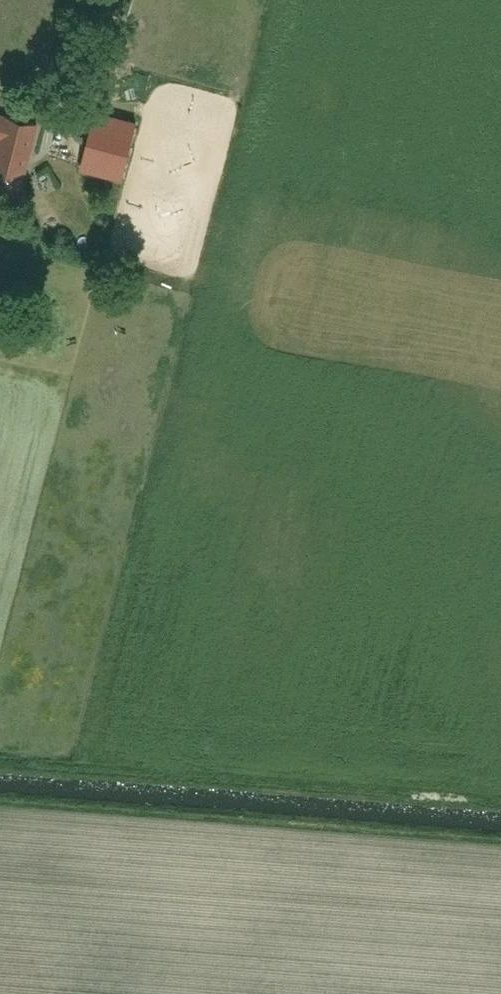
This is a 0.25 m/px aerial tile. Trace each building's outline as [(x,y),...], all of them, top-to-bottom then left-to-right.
[(96,112),(81,169),(121,180),(136,122),(96,112)] [(36,124),(0,114),(0,189),(16,193),(21,175),(23,175),(36,124)]
